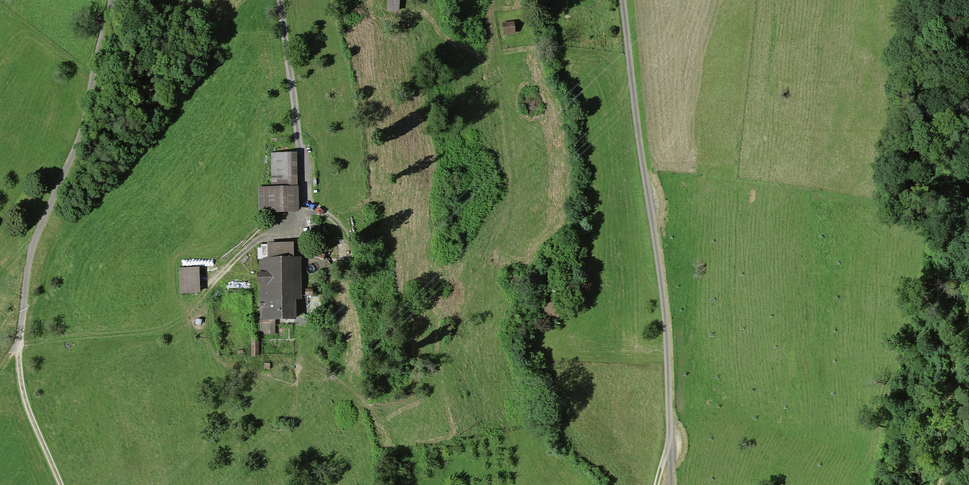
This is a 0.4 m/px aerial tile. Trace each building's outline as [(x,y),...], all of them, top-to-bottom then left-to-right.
[(398,0),(390,0),(389,8),(397,9),(398,0)] [(514,23),(504,24),(505,33),(514,32),(514,23)] [(292,150),(271,150),(271,184),(265,184),(266,209),(296,209),(296,185),(292,185),(292,150)] [(298,321),(296,246),(260,247),(262,322),(298,321)] [(196,268),(176,268),(177,294),(197,294),(196,268)]
